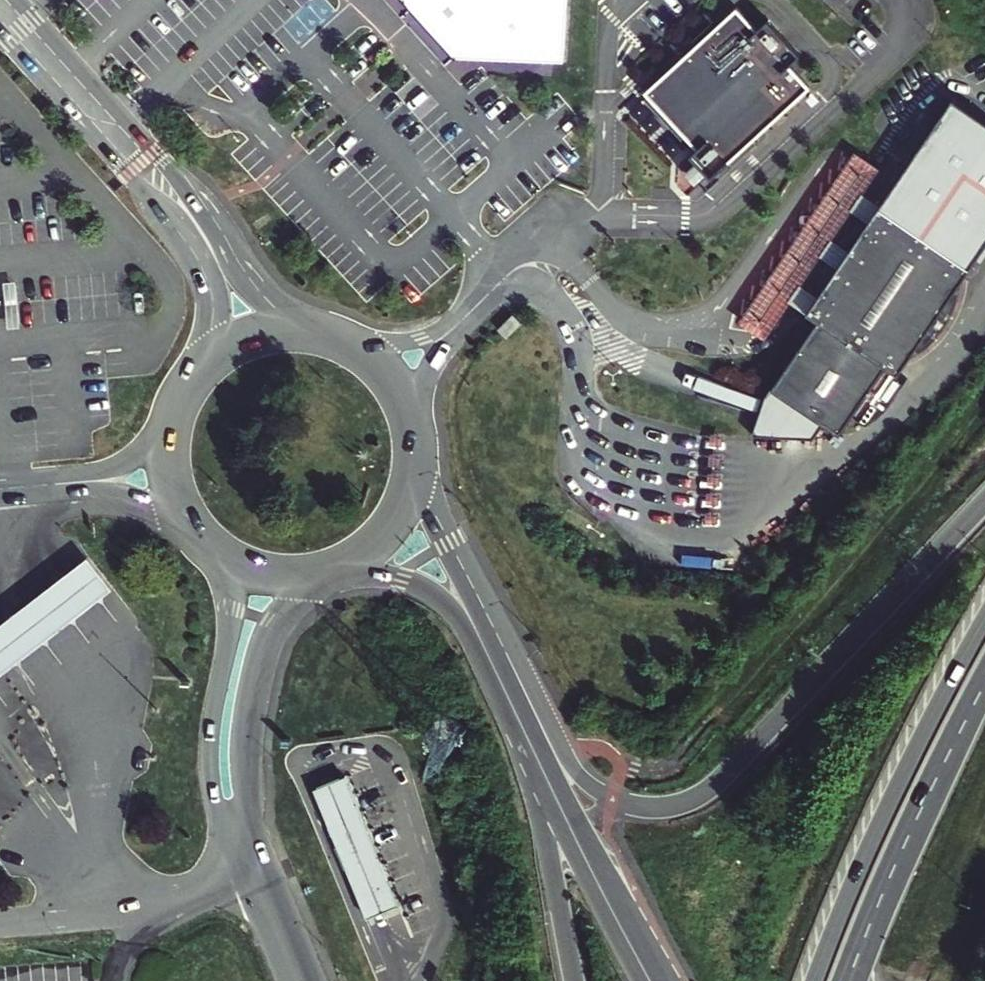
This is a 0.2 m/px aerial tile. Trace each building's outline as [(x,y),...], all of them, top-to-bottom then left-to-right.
[(450,47),(561,53),(565,0),(410,0),(450,47)] [(764,38),(743,14),(646,96),(699,158),(693,162),(712,184),(813,99),(793,76),(804,66),(773,30),(764,38)] [(881,189),(891,196),(898,194),(902,194),(906,193),(908,193),(916,195),(926,198),(931,200),(936,204),(942,208),(945,210),(949,214),(952,217),(955,221),(958,226),(959,230),(961,234),(962,238),(962,241),(972,248),(984,228),(984,82),(962,66),(881,189)] [(866,206),(872,203),(866,189),(861,180),(855,183),(847,188),(840,192),(831,200),(824,207),(815,220),(811,226),(808,231),(805,237),(801,248),(799,255),(797,267),(796,272),(796,282),(809,278),(821,274),(822,270),(823,266),(824,261),(826,256),(828,250),(830,245),(832,241),(835,237),(838,233),(841,229),(846,222),(850,218),(854,214),(859,211),(863,208),(866,206)] [(893,348),(903,355),(913,341),(920,337),(928,332),(934,326),(939,322),(943,317),(948,310),(949,307),(953,301),(956,296),(959,288),(961,280),(962,276),(963,270),(963,262),(972,248),(962,241),(962,238),(961,234),(959,230),(958,226),(955,221),(952,217),(949,214),(945,210),(942,208),(936,204),(931,200),(926,198),(916,195),(908,193),(906,193),(902,194),(898,194),(891,196),(881,189),(872,203),(866,206),(863,208),(859,211),(854,214),(850,218),(846,222),(841,229),(838,233),(835,237),(832,241),(830,245),(828,250),(826,256),(824,261),(823,266),(822,270),(821,274),(821,275),(821,283),(812,296),(823,303),(778,374),(831,408),(848,418),(893,348)] [(963,270),(962,276),(961,280),(959,288),(956,296),(953,301),(949,307),(948,310),(943,317),(939,322),(934,326),(928,332),(920,337),(922,355),(923,364),(932,360),(937,357),(946,350),(952,345),(960,337),(965,331),(968,327),(972,321),(979,307),(983,297),(984,290),(984,263),(981,265),(963,270)] [(499,329),(508,338),(523,323),(515,314),(499,329)] [(831,408),(778,374),(762,412),(823,423),(831,408)] [(110,589),(87,559),(0,626),(0,674),(110,589)] [(396,904),(344,776),(331,782),(312,789),(365,917),(381,910),(396,904)]
